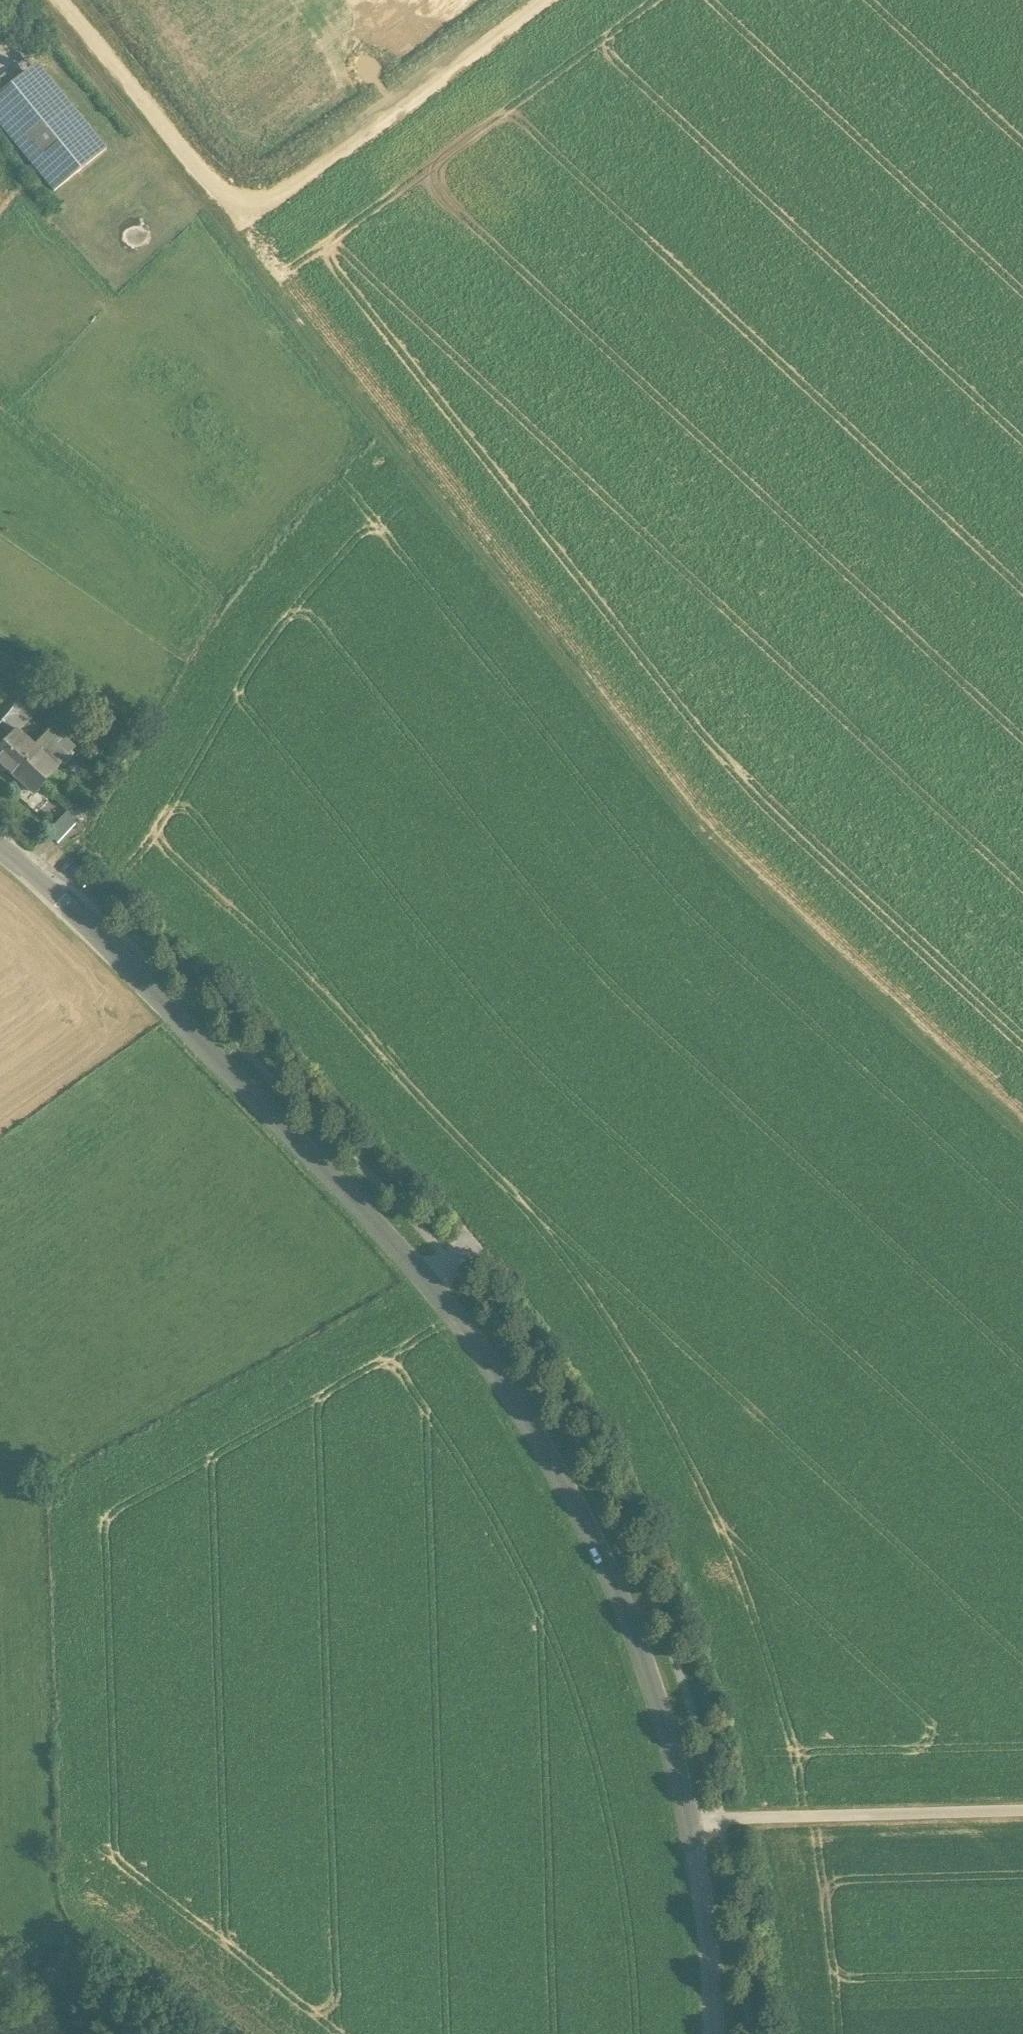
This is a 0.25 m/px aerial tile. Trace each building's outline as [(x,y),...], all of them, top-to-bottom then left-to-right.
[(0,95),(0,128),(53,193),(107,150),(37,65),(7,89),(0,95)] [(29,682),(13,710),(3,721),(15,732),(16,732),(17,733),(27,721),(44,691),(29,682)] [(0,724),(0,749),(15,732),(3,721),(0,724)] [(34,748),(33,749),(40,755),(17,780),(34,794),(56,770),(67,757),(55,745),(63,737),(52,727),(34,748)] [(0,749),(0,765),(17,780),(40,755),(33,749),(34,748),(17,733),(16,732),(15,732),(0,749)] [(61,815),(40,832),(48,843),(70,826),(61,815)]
